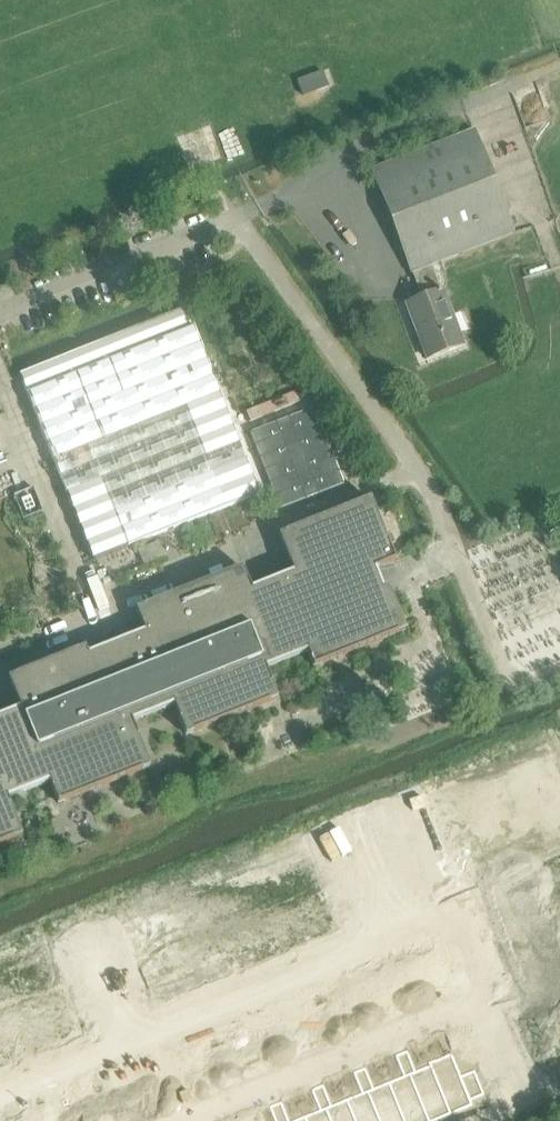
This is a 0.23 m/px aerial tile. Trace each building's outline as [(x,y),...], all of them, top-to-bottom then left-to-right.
[(300,79),(306,95),(332,86),(326,69),(300,79)] [(431,266),(514,233),(474,131),(373,171),(413,274),(414,274),(424,299),(408,305),(427,360),(463,346),(443,291),(440,292),(431,266)] [(185,311),(20,376),(28,395),(41,428),(54,460),(93,561),(158,535),(176,528),(258,496),(193,330),(185,311)] [(334,465),(304,389),(241,414),(271,491),(334,465)] [(136,611),(144,632),(88,655),(85,648),(8,679),(20,710),(0,718),(0,845),(23,836),(8,799),(50,783),(58,804),(150,768),(132,722),(174,706),(186,736),(278,700),(266,669),(308,653),(314,668),(406,632),(390,589),(385,591),(377,570),(396,562),(370,500),(278,536),(293,573),(251,590),(242,568),(136,611)] [(158,904),(134,914),(143,939),(141,940),(153,971),(156,970),(166,994),(190,984),(190,982),(293,940),(294,942),(318,932),(308,908),(311,907),(298,876),(296,877),(286,852),(261,862),(262,865),(159,907),(158,904)] [(32,1048),(33,1049),(46,1044),(45,1043),(67,1034),(37,959),(15,968),(14,966),(1,972),(2,973),(0,974),(0,1061),(32,1048)] [(408,1052),(396,1057),(401,1068),(413,1063),(408,1052)] [(453,1055),(430,1064),(447,1106),(468,1097),(470,1102),(485,1096),(475,1072),(462,1077),(453,1055)] [(390,1083),(405,1120),(409,1120),(426,1114),(411,1075),(417,1072),(413,1063),(401,1068),(405,1077),(390,1083)] [(417,1072),(411,1075),(426,1114),(447,1106),(430,1064),(429,1064),(430,1067),(417,1072)] [(366,1069),(354,1074),(359,1085),(371,1080),(366,1069)] [(348,1100),(356,1120),(380,1120),(369,1092),(375,1089),(371,1080),(359,1085),(363,1094),(348,1100)] [(369,1092),(380,1120),(405,1120),(390,1083),(375,1089),(369,1092)] [(324,1086),(312,1091),(317,1102),(329,1097),(324,1086)] [(306,1117),(307,1120),(332,1120),(327,1109),(333,1106),(329,1097),(317,1102),(321,1111),(306,1117)] [(327,1109),(332,1120),(356,1120),(348,1100),(333,1106),(327,1109)] [(282,1103),(270,1108),(275,1119),(287,1114),(282,1103)]
